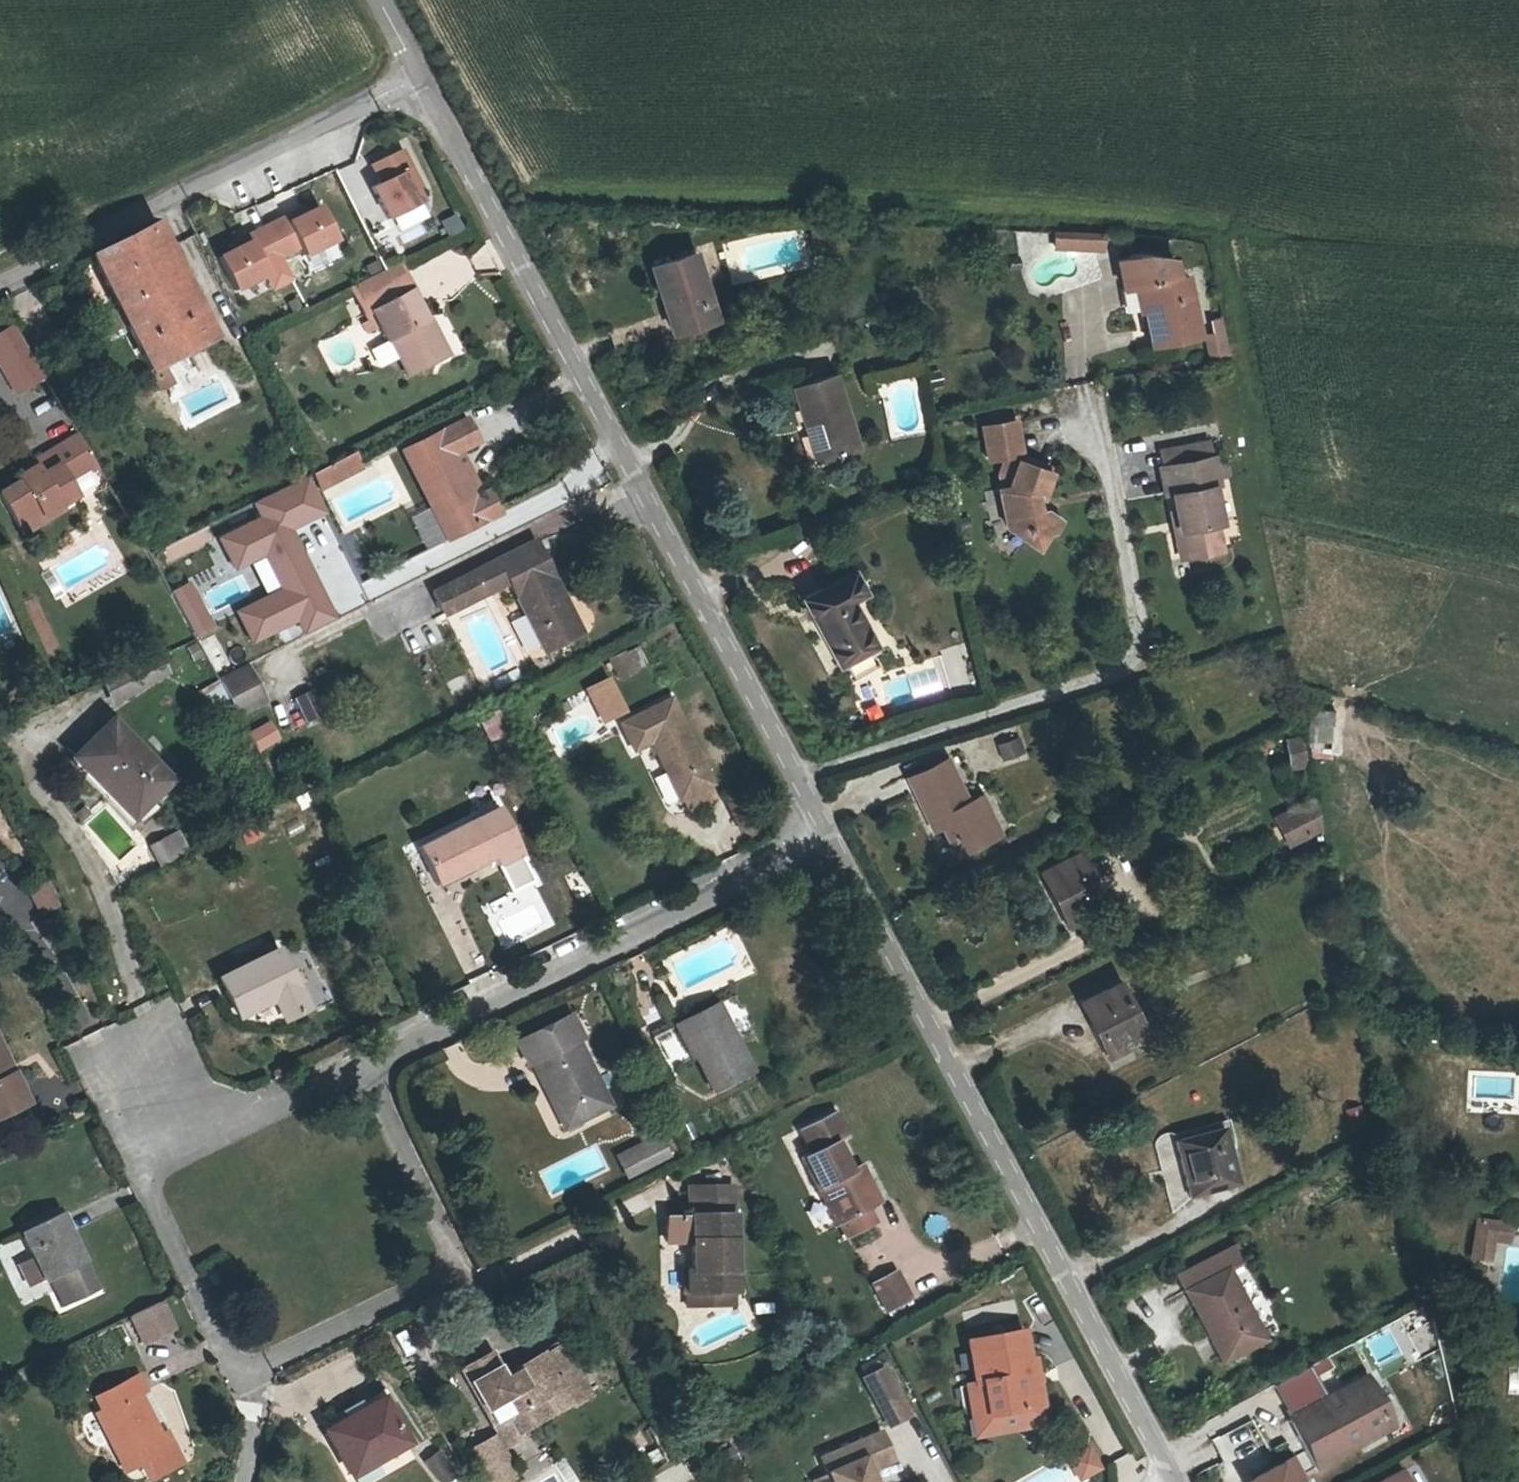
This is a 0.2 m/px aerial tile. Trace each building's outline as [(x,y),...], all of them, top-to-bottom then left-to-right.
[(406,144),(375,160),(384,178),(371,185),(389,219),(433,196),(406,144)] [(189,270),(202,263),(177,209),(164,215),(189,270)] [(321,209),(294,221),(309,255),(336,242),(321,209)] [(440,220),(447,238),(464,231),(457,214),(440,220)] [(137,294),(189,270),(164,215),(112,240),(137,294)] [(278,219),(250,231),(266,265),(293,252),(278,219)] [(1082,235),(1047,233),(1046,248),(1081,250),(1082,235)] [(419,288),(462,277),(453,240),(410,251),(419,288)] [(249,245),(222,257),(237,290),(265,278),(249,245)] [(328,247),(307,256),(312,268),(333,258),(328,247)] [(654,266),(678,331),(719,316),(694,251),(654,266)] [(1127,282),(1170,274),(1167,260),(1128,257),(1112,260),(1116,284),(1127,282)] [(145,310),(152,326),(216,294),(202,263),(189,270),(137,294),(145,310)] [(1170,274),(1127,282),(1131,306),(1138,305),(1145,342),(1190,334),(1179,273),(1170,274)] [(416,377),(454,358),(433,322),(439,319),(423,289),(376,313),(392,344),(397,342),(416,377)] [(114,305),(122,322),(145,310),(137,294),(114,305)] [(216,294),(152,326),(165,353),(176,348),(229,323),(216,294)] [(1208,337),(1216,336),(1213,318),(1205,320),(1208,337)] [(5,326),(0,330),(0,384),(6,394),(35,378),(5,326)] [(1220,355),(1216,336),(1208,337),(1205,338),(1208,357),(1220,355)] [(176,348),(165,353),(174,374),(185,368),(176,348)] [(153,375),(160,391),(175,384),(167,368),(153,375)] [(807,428),(818,465),(852,456),(830,383),(789,394),(800,430),(807,428)] [(492,490),(484,493),(473,498),(451,453),(462,448),(481,439),(470,417),(406,448),(448,536),(501,511),(492,490)] [(978,456),(996,453),(1007,450),(1011,449),(1005,419),(973,424),(978,456)] [(811,467),(818,465),(807,428),(800,430),(811,467)] [(1162,489),(1172,535),(1208,528),(1202,500),(1206,499),(1199,463),(1205,462),(1202,450),(1212,449),(1209,438),(1200,440),(1198,433),(1192,434),(1152,442),(1158,470),(1162,489)] [(47,521),(77,502),(82,499),(74,485),(100,468),(82,438),(37,466),(41,472),(24,482),(27,486),(5,499),(24,530),(44,518),(47,521)] [(1151,472),(1158,470),(1152,442),(1145,444),(1151,472)] [(1008,458),(1007,450),(996,453),(994,460),(1008,458)] [(364,454),(331,471),(321,476),(329,491),(372,469),(364,454)] [(1041,469),(1008,458),(994,460),(990,473),(1001,477),(999,486),(991,487),(997,526),(1025,547),(1036,534),(1047,532),(1055,520),(1036,508),(1028,508),(1028,495),(1032,494),(1041,469)] [(990,473),(991,487),(999,486),(1001,477),(990,473)] [(330,518),(309,474),(250,502),(259,522),(225,538),(240,568),(266,556),(282,591),(243,610),(257,641),(300,621),(305,632),(338,616),(299,532),(330,518)] [(445,610),(484,591),(509,579),(544,650),(578,633),(533,540),(473,569),(434,588),(445,610)] [(195,637),(215,625),(190,580),(169,592),(195,637)] [(848,582),(799,608),(832,675),(867,657),(844,610),(859,602),(848,582)] [(401,636),(412,657),(443,640),(431,619),(401,636)] [(212,670),(229,661),(215,633),(198,641),(212,670)] [(640,645),(608,657),(617,680),(649,667),(640,645)] [(218,677),(239,717),(268,703),(248,662),(218,677)] [(200,689),(210,709),(227,700),(217,680),(200,689)] [(293,698),(307,723),(327,713),(314,687),(293,698)] [(634,750),(652,742),(679,797),(711,782),(672,699),(621,723),(634,750)] [(1335,754),(1333,709),(1308,710),(1310,755),(1335,754)] [(101,783),(107,779),(134,808),(167,776),(112,716),(73,753),(101,783)] [(270,720),(248,733),(260,753),(282,740),(270,720)] [(1306,736),(1288,736),(1288,766),(1306,765),(1306,736)] [(1001,759),(1022,756),(1019,737),(998,741),(1001,759)] [(946,815),(964,854),(1002,837),(983,794),(970,800),(951,758),(912,775),(933,821),(946,815)] [(503,837),(508,848),(528,837),(506,792),(429,832),(447,867),(503,837)] [(1305,804),(1269,810),(1274,835),(1309,829),(1305,804)] [(179,829),(148,845),(159,867),(190,851),(179,829)] [(528,837),(508,848),(513,857),(533,847),(528,837)] [(1094,919),(1111,910),(1085,863),(1070,871),(1048,883),(1078,939),(1099,928),(1094,919)] [(43,914),(60,904),(46,880),(30,890),(43,914)] [(240,1014),(274,998),(285,1019),(315,1005),(288,947),(223,978),(240,1014)] [(1104,1059),(1164,1026),(1138,980),(1078,1013),(1104,1059)] [(684,1029),(710,1083),(748,1065),(722,1011),(684,1029)] [(575,1018),(522,1043),(534,1067),(536,1065),(567,1128),(612,1107),(581,1042),(586,1040),(575,1018)] [(656,1034),(665,1060),(680,1055),(672,1029),(656,1034)] [(30,1102),(0,1035),(0,1115),(30,1102)] [(882,1194),(864,1155),(849,1124),(856,1120),(844,1097),(812,1114),(823,1137),(813,1141),(849,1211),(854,1208),(862,1223),(890,1209),(882,1194)] [(631,1160),(673,1139),(665,1122),(622,1142),(631,1160)] [(1170,1139),(1185,1197),(1236,1184),(1221,1126),(1170,1139)] [(735,1171),(708,1172),(710,1200),(694,1201),(671,1202),(672,1231),(699,1230),(701,1258),(692,1258),(693,1281),(739,1280),(735,1171)] [(710,1200),(708,1172),(693,1172),(694,1201),(710,1200)] [(49,1284),(58,1280),(71,1308),(103,1293),(68,1218),(27,1237),(49,1284)] [(1512,1224),(1477,1219),(1471,1259),(1493,1262),(1496,1239),(1510,1241),(1512,1224)] [(909,1245),(885,1258),(899,1284),(923,1272),(909,1245)] [(1232,1268),(1244,1262),(1235,1246),(1177,1275),(1186,1292),(1190,1290),(1225,1360),(1267,1339),(1232,1268)] [(739,1280),(693,1281),(694,1294),(740,1292),(739,1280)] [(165,1303),(137,1317),(148,1342),(177,1329),(165,1303)] [(563,1334),(550,1356),(555,1364),(572,1354),(563,1334)] [(984,1388),(989,1422),(1042,1415),(1035,1367),(1031,1368),(1026,1338),(972,1346),(978,1388),(984,1388)] [(513,1417),(521,1433),(553,1417),(547,1405),(571,1391),(591,1380),(576,1352),(572,1354),(555,1364),(550,1356),(511,1378),(497,1354),(469,1369),(499,1425),(513,1417)] [(883,1428),(912,1418),(894,1364),(864,1375),(883,1428)] [(125,1444),(117,1447),(130,1475),(173,1455),(146,1398),(153,1394),(146,1379),(104,1399),(112,1416),(125,1444)] [(1290,1424),(1318,1469),(1397,1427),(1375,1379),(1290,1424)] [(391,1403),(335,1434),(358,1477),(415,1447),(391,1403)] [(441,1477),(455,1467),(438,1442),(424,1452),(441,1477)] [(1077,1476),(1096,1465),(1085,1447),(1067,1458),(1077,1476)] [(899,1476),(887,1449),(829,1475),(832,1481),(886,1481),(899,1476)] [(1283,1464),(1248,1481),(1293,1481),(1283,1464)] [(1406,1473),(1389,1481),(1412,1481),(1406,1473)]
